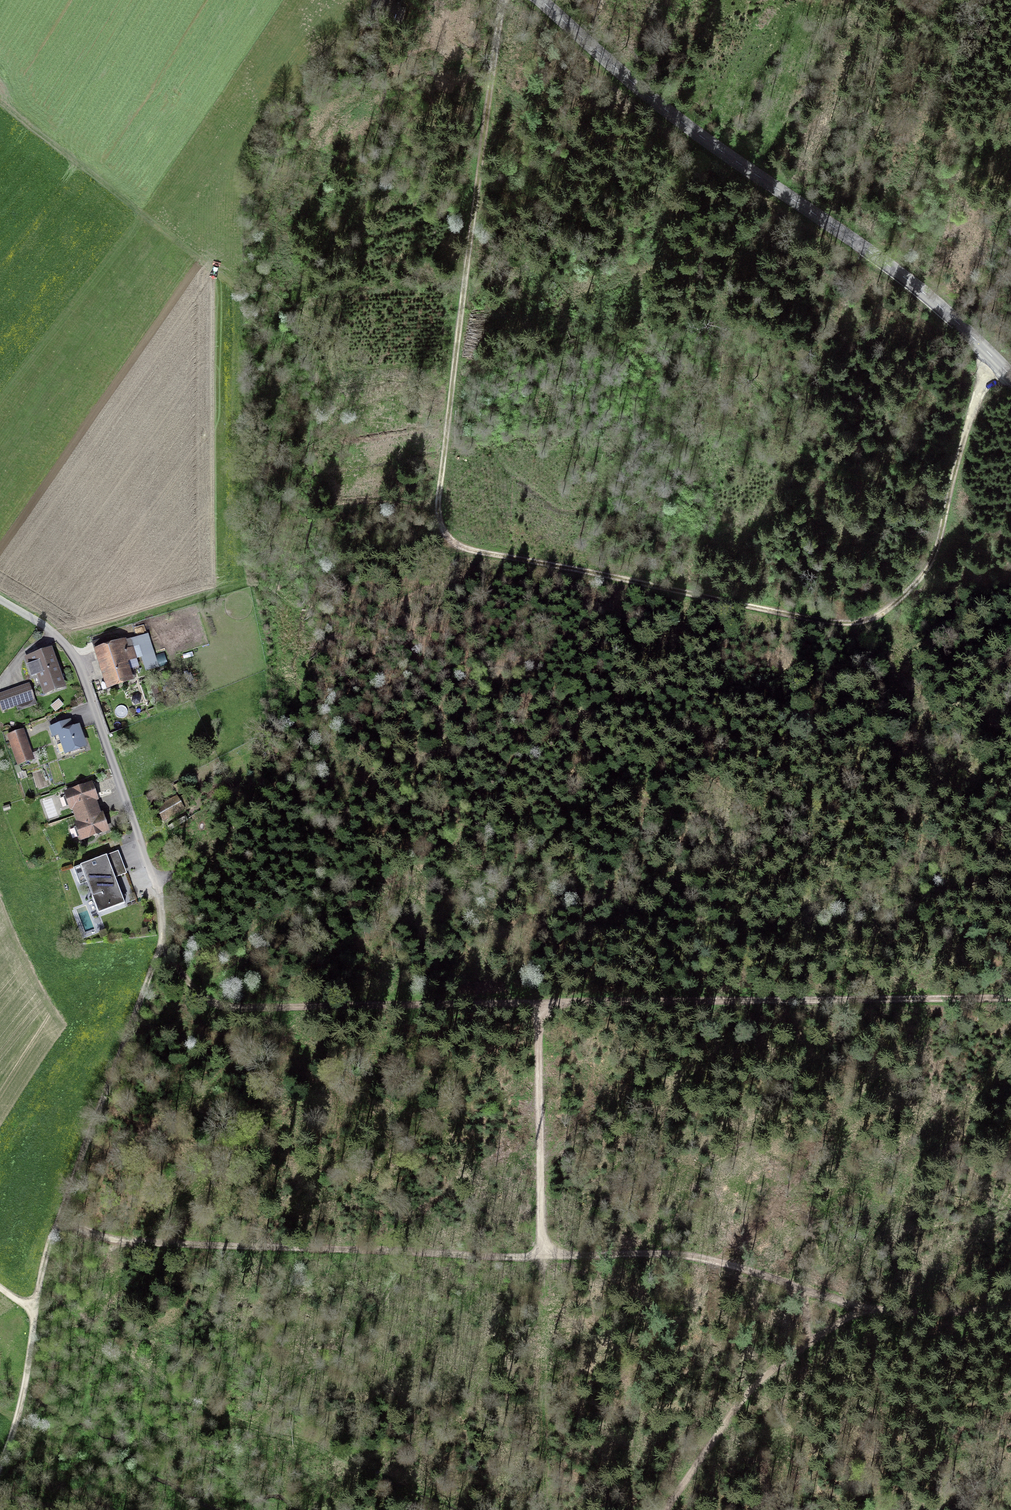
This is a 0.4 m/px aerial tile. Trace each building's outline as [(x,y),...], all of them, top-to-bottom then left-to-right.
[(399,0),(387,0),(384,12),(395,15),(399,0)] [(145,671),(158,667),(148,634),(135,638),(145,671)] [(106,639),(91,643),(94,651),(108,646),(106,639)] [(125,672),(122,664),(128,662),(125,651),(122,643),(98,650),(101,661),(102,663),(106,677),(109,687),(128,681),(127,680),(125,672)] [(45,693),(62,687),(49,650),(25,659),(31,677),(38,674),(45,693)] [(1,712),(16,707),(18,711),(37,705),(29,683),(0,693),(0,708),(1,712)] [(83,746),(77,730),(76,728),(72,730),(70,722),(50,729),(45,731),(48,738),(52,736),(53,737),(60,735),(66,752),(83,746)] [(32,759),(22,731),(7,736),(17,764),(32,759)] [(76,825),(81,839),(106,830),(102,820),(101,816),(99,817),(93,800),(95,800),(94,795),(90,786),(65,794),(70,808),(73,807),(79,824),(76,825)] [(156,809),(162,819),(181,808),(175,798),(156,809)] [(125,874),(117,852),(72,870),(81,892),(88,889),(97,914),(123,905),(113,879),(125,874)]
